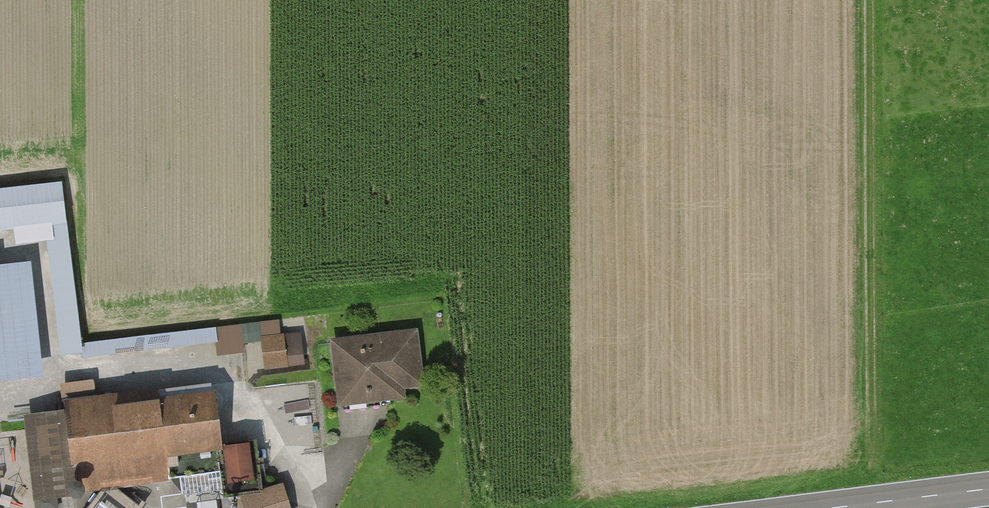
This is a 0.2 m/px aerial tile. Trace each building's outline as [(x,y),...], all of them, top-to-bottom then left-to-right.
[(0,186),(0,228),(46,222),(69,219),(63,178),(0,186)] [(69,219),(46,222),(63,350),(85,347),(84,338),(69,219)] [(44,371),(31,258),(1,262),(0,256),(0,376),(44,371)] [(306,364),(303,329),(284,330),(282,315),(218,321),(220,338),(222,352),(247,350),(246,339),(264,338),(266,367),(306,364)] [(86,355),(220,338),(218,321),(84,338),(85,347),(86,355)] [(409,385),(428,384),(422,325),(331,333),(338,404),(410,397),(409,385)] [(72,392),(73,405),(83,484),(217,469),(215,448),(223,447),(223,439),(217,387),(159,394),(113,399),(112,388),(72,392)] [(73,405),(27,410),(37,499),(84,493),(83,484),(73,405)] [(243,492),(263,487),(257,436),(223,439),(223,447),(225,477),(228,492),(243,492)] [(247,507),(294,507),(287,480),(263,487),(243,492),(247,507)] [(92,507),(139,507),(142,503),(107,483),(92,507)]
